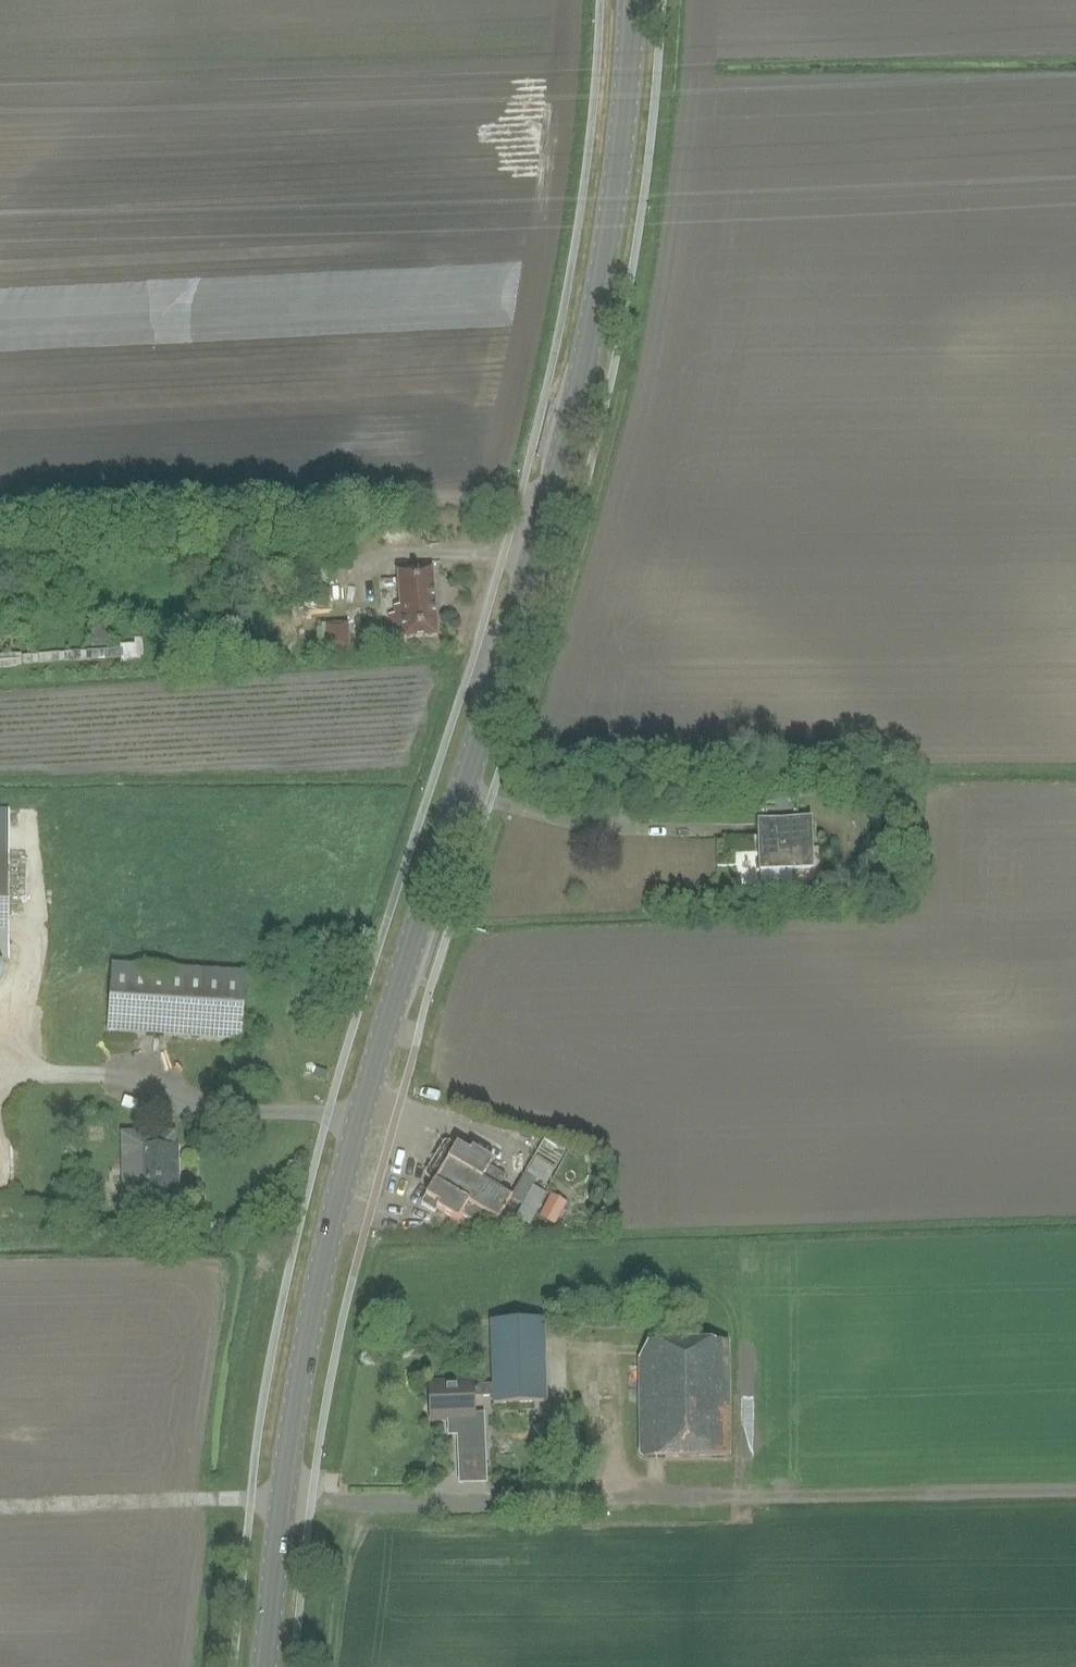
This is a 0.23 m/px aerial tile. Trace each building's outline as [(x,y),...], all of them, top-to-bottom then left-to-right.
[(391,640),(438,637),(433,570),(398,572),(401,607),(395,608),(395,615),(389,616),(391,640)] [(105,618),(91,619),(93,646),(107,645),(105,618)] [(328,652),(350,650),(348,624),(327,626),(328,652)] [(121,650),(118,650),(21,658),(21,655),(0,657),(0,670),(22,669),(22,666),(119,659),(122,659),(121,650)] [(9,959),(8,811),(0,811),(0,959),(9,959)] [(790,871),(811,871),(810,822),(757,822),(757,872),(757,886),(790,886),(790,871)] [(245,973),(112,964),(108,1034),(240,1042),(245,973)] [(124,1203),(180,1202),(179,1147),(175,1147),(174,1133),(123,1134),(124,1203)] [(458,1146),(423,1204),(436,1213),(438,1209),(458,1221),(462,1215),(478,1225),(483,1218),(487,1220),(490,1216),(499,1221),(512,1200),(509,1197),(501,1191),(504,1187),(501,1184),(506,1177),(491,1167),(494,1162),(473,1149),(470,1153),(458,1146)] [(527,1174),(509,1197),(512,1200),(524,1207),(516,1219),(530,1225),(546,1194),(533,1187),(538,1182),(527,1174)] [(545,1218),(563,1224),(572,1198),(555,1192),(545,1218)] [(494,1405),(546,1403),(543,1321),(491,1323),(494,1385),(474,1386),(474,1384),(429,1386),(430,1420),(450,1419),(475,1418),(475,1417),(474,1398),(494,1397),(494,1405)] [(644,1459),(730,1458),(728,1343),(649,1344),(639,1362),(641,1456),(644,1459)] [(475,1418),(450,1419),(450,1428),(457,1435),(460,1435),(460,1440),(461,1456),(479,1455),(478,1417),(475,1417),(475,1418)] [(547,1422),(533,1429),(541,1443),(555,1435),(547,1422)]
